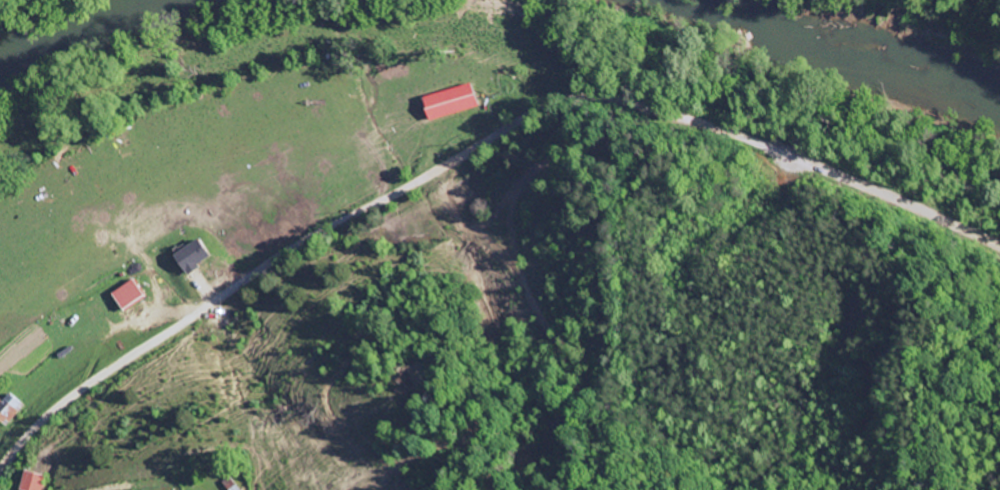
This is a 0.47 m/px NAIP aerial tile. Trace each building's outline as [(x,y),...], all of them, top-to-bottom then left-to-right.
[(477,109),(471,86),(420,100),(427,123),(477,109)] [(181,276),(205,259),(193,241),(168,258),(181,276)] [(105,294),(115,314),(138,302),(128,282),(105,294)] [(2,396),(0,399),(0,428),(3,429),(17,405),(2,396)] [(44,479),(23,473),(19,489),(42,489),(44,479)]
